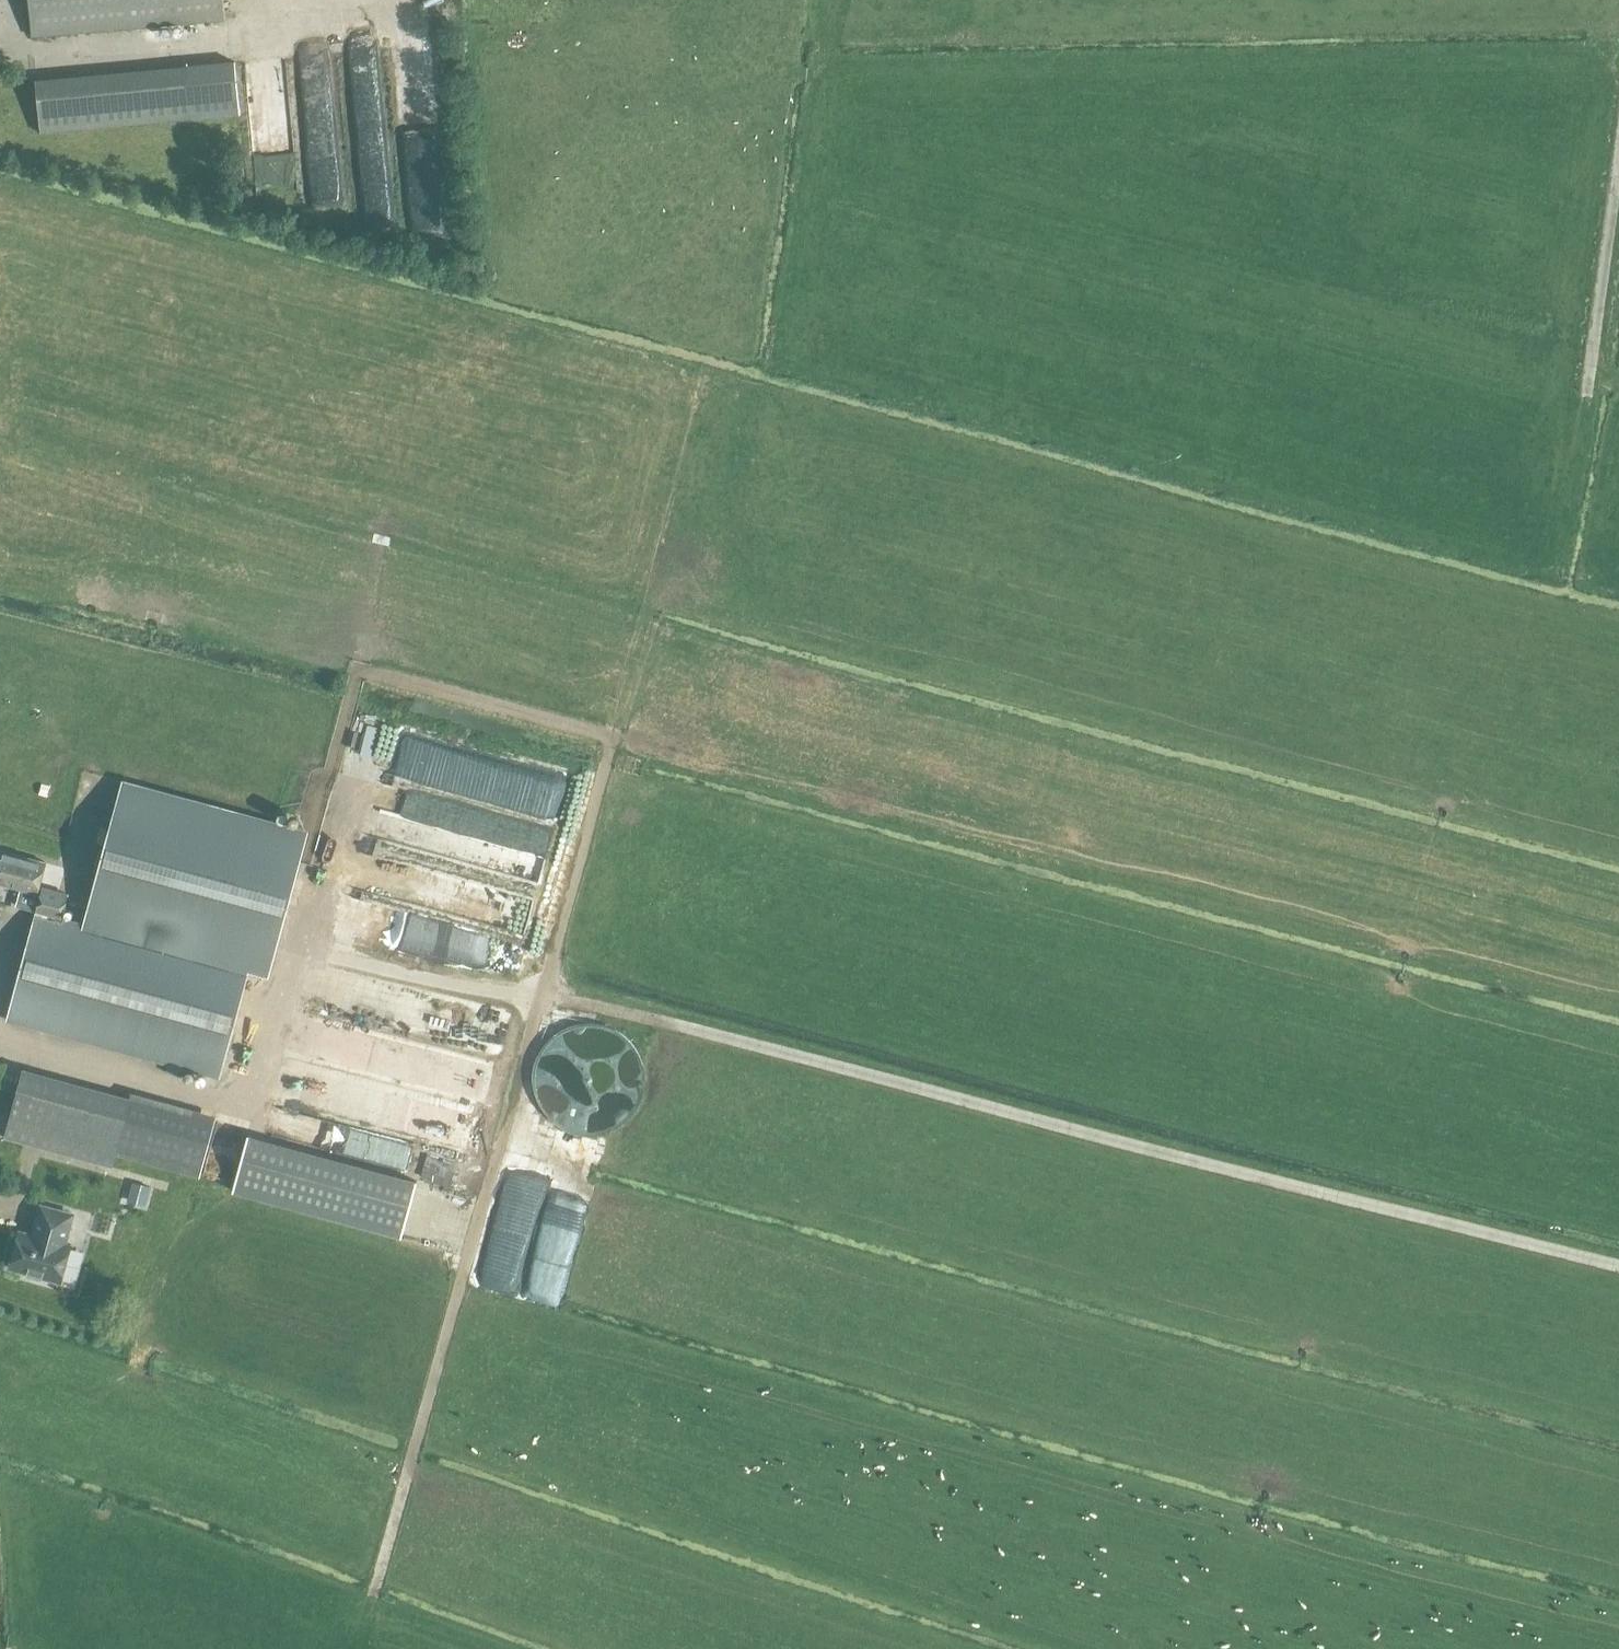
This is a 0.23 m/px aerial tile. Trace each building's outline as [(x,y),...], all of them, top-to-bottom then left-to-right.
[(32,36),(226,19),(224,0),(29,0),(32,36)] [(193,118),(192,108),(188,66),(36,80),(38,108),(40,133),(193,118)] [(124,785),(84,926),(248,972),(266,977),(306,836),(124,785)] [(38,895),(46,864),(0,851),(0,884),(38,895)] [(248,972),(84,926),(62,920),(68,896),(44,889),(38,913),(8,1019),(218,1078),(240,999),(248,972)] [(114,1154),(115,1155),(200,1178),(215,1123),(130,1100),(24,1070),(10,1121),(7,1133),(112,1162),(114,1154)] [(400,1238),(415,1183),(247,1137),(232,1192),(400,1238)] [(150,1187),(134,1183),(129,1201),(145,1206),(150,1187)] [(44,1277),(62,1281),(71,1247),(66,1246),(74,1216),(44,1208),(38,1229),(41,1230),(38,1239),(23,1234),(13,1268),(31,1273),(30,1277),(43,1281),(44,1277)]
